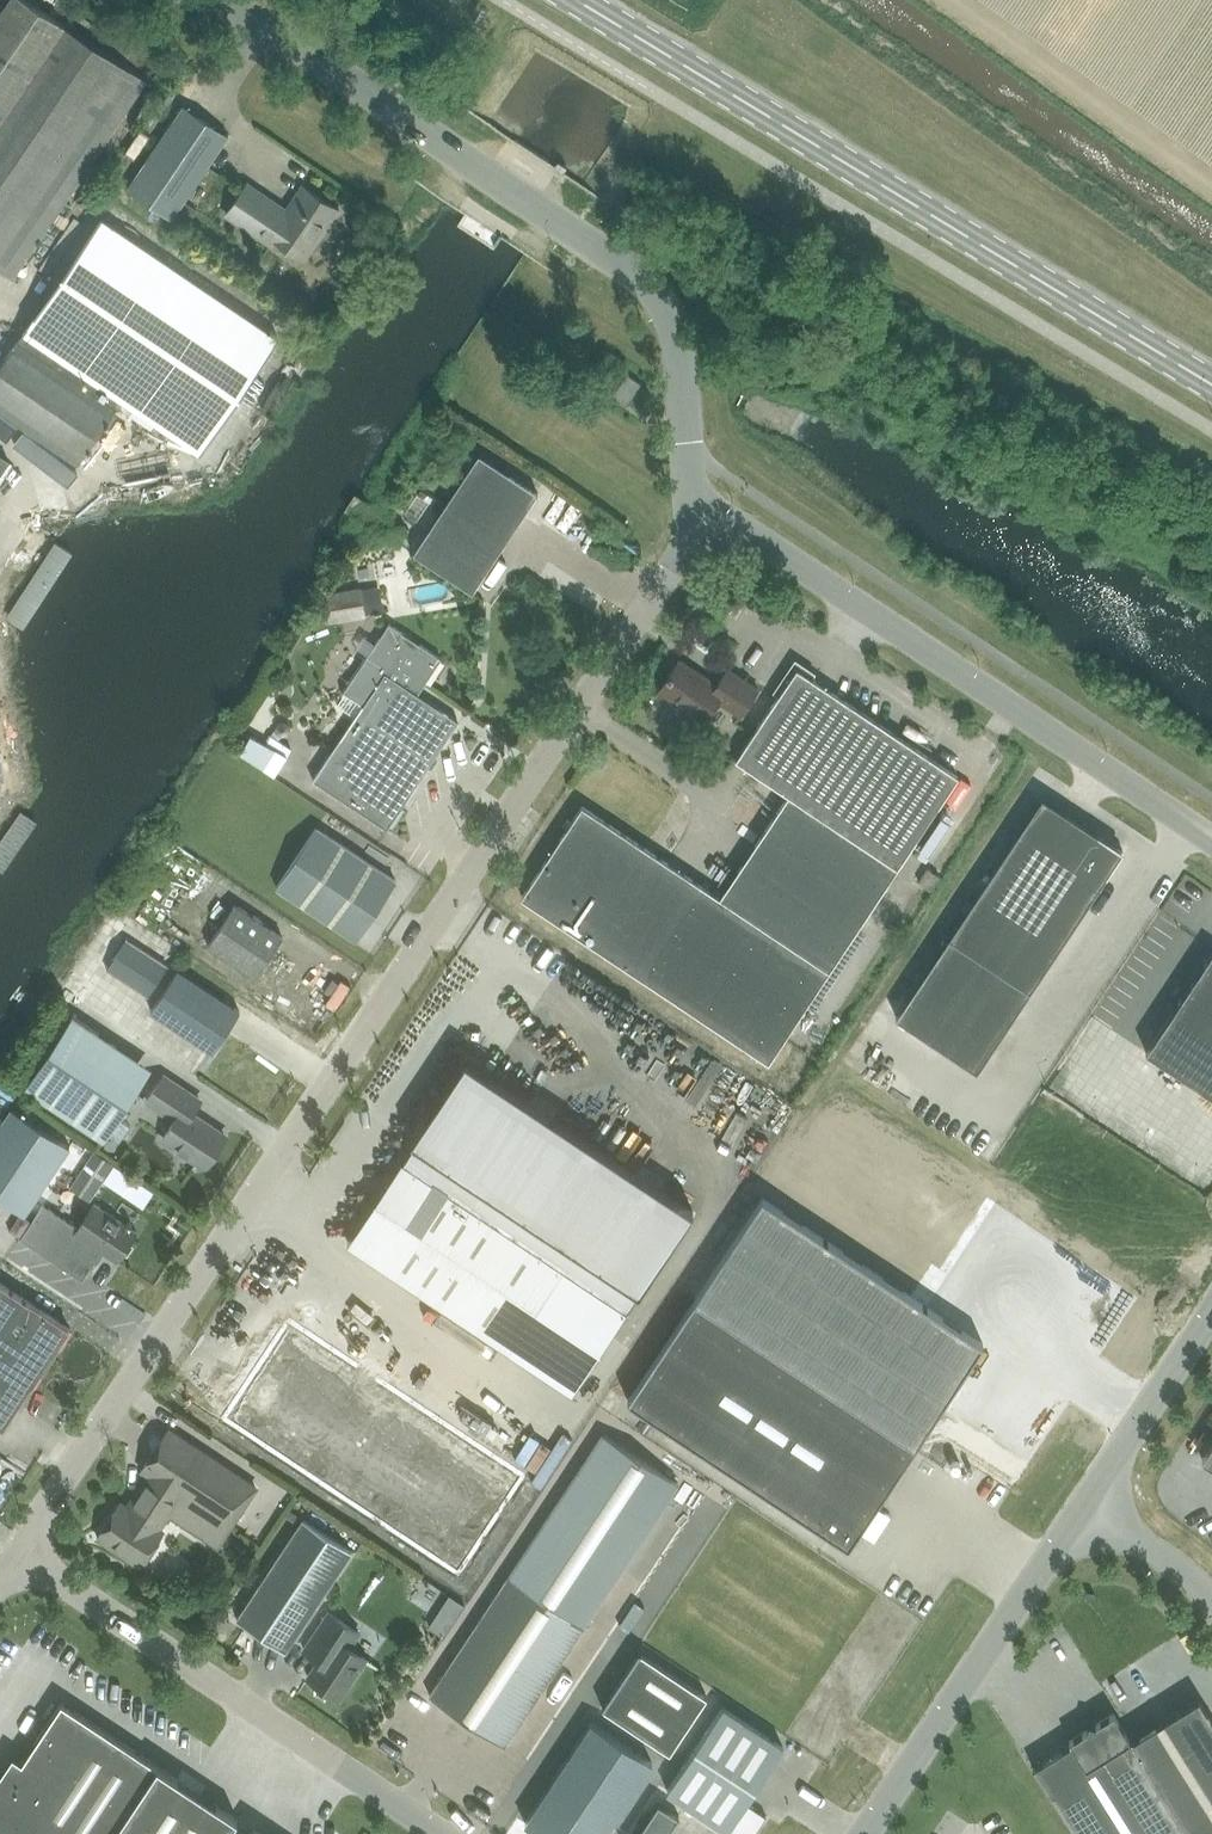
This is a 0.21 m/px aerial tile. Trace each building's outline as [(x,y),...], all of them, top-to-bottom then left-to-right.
[(64,24),(28,0),(6,0),(0,9),(0,270),(13,278),(147,80),(64,24)] [(184,105),(128,189),(172,219),(228,135),(184,105)] [(286,211),(276,204),(247,184),(227,214),(271,244),(274,239),(304,259),(338,209),(303,186),(286,211)] [(209,440),(278,338),(100,217),(0,365),(0,410),(78,463),(120,399),(200,453),(209,440)] [(626,405),(641,383),(627,373),(612,395),(626,405)] [(478,453),(412,553),(471,592),(537,493),(478,453)] [(9,462),(0,456),(0,475),(9,462)] [(95,484),(77,489),(84,513),(102,508),(95,484)] [(325,623),(365,616),(360,585),(320,592),(325,623)] [(386,828),(457,721),(417,694),(441,658),(388,623),(343,691),(363,705),(313,780),(386,828)] [(739,715),(757,688),(727,668),(716,684),(679,659),(658,691),(703,721),(716,700),(739,715)] [(767,1060),(902,858),(957,776),(796,668),(736,759),(789,794),(720,898),(582,806),(521,897),(767,1060)] [(256,750),(277,764),(291,744),(269,730),(256,750)] [(488,772),(498,759),(485,749),(475,762),(488,772)] [(1122,850),(1042,797),(896,1016),(976,1070),(1122,850)] [(355,940),(395,880),(315,827),(276,887),(355,940)] [(927,868),(917,884),(929,892),(939,876),(927,868)] [(282,937),(234,905),(207,945),(256,977),(282,937)] [(1090,1016),(1037,1096),(1171,1185),(1211,1124),(1211,952),(1211,951),(1144,1051),(1090,1016)] [(150,1010),(212,1052),(239,1011),(177,970),(150,1010)] [(336,1005),(347,983),(329,975),(319,997),(336,1005)] [(71,1015),(23,1087),(103,1140),(129,1100),(77,1066),(99,1034),(71,1015)] [(414,1142),(347,1243),(572,1392),(693,1211),(467,1062),(427,1122),(414,1142)] [(163,1076),(147,1100),(175,1119),(163,1138),(204,1166),(225,1136),(190,1113),(199,1100),(163,1076)] [(69,1146),(4,1103),(0,1110),(0,1184),(30,1204),(69,1146)] [(96,1148),(75,1183),(93,1194),(114,1158),(96,1148)] [(762,1197),(627,1400),(848,1547),(983,1343),(762,1197)] [(43,1203),(20,1238),(82,1280),(101,1251),(116,1261),(136,1231),(94,1203),(78,1227),(43,1203)] [(113,1276),(107,1288),(127,1298),(133,1286),(113,1276)] [(69,1328),(0,1282),(0,1426),(3,1427),(69,1328)] [(460,1578),(545,1449),(304,1290),(219,1418),(460,1578)] [(229,1527),(255,1488),(168,1429),(141,1469),(149,1474),(127,1507),(119,1502),(96,1537),(140,1566),(163,1531),(158,1528),(180,1495),(229,1527)] [(602,1433),(428,1695),(504,1745),(678,1483),(602,1433)] [(1201,1458),(1211,1465),(1211,1442),(1201,1458)] [(236,1619),(285,1651),(351,1551),(303,1519),(236,1619)] [(319,1659),(307,1677),(339,1698),(365,1658),(348,1647),(358,1632),(328,1612),(304,1649),(319,1659)] [(603,1705),(602,1707),(669,1752),(706,1696),(639,1651),(637,1653),(639,1654),(604,1706),(603,1705)] [(1198,1698),(1129,1740),(1113,1713),(1095,1724),(1088,1723),(1086,1730),(1068,1741),(1070,1744),(1033,1768),(1074,1833),(1211,1833),(1211,1720),(1198,1698)] [(237,1819),(61,1702),(0,1793),(0,1833),(227,1833),(237,1819)] [(666,1790),(732,1833),(753,1833),(765,1816),(746,1803),(783,1747),(722,1707),(666,1790)] [(524,1822),(542,1833),(603,1833),(651,1762),(590,1722),(524,1822)] [(678,1815),(658,1802),(636,1833),(666,1833),(678,1815)]
